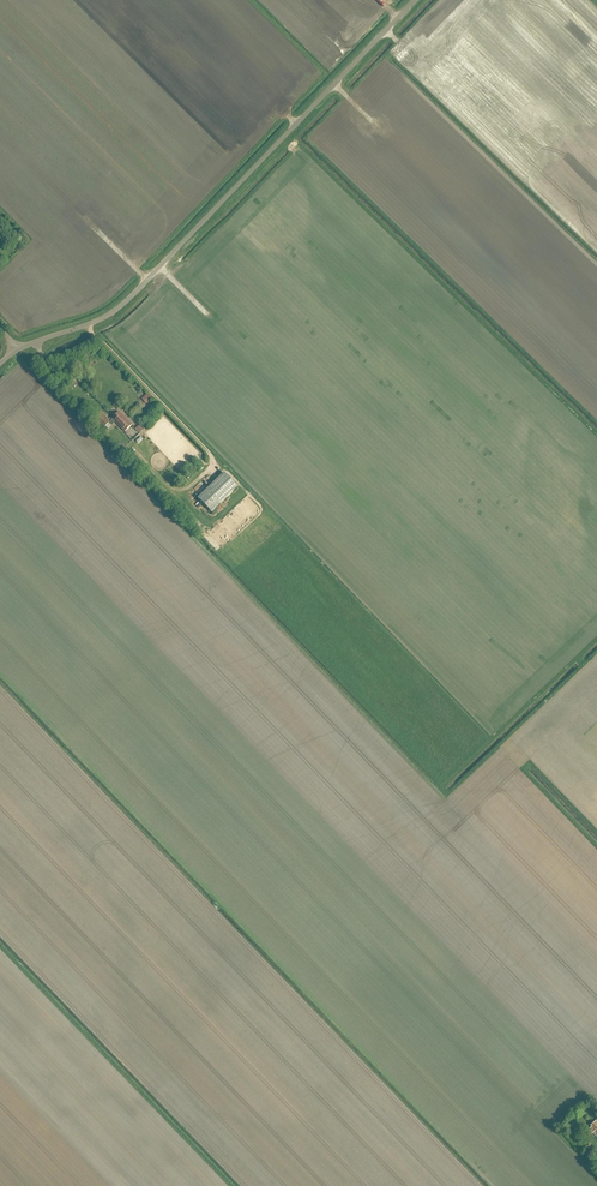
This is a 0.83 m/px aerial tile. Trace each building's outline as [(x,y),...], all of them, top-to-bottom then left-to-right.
[(147,405),(153,399),(148,394),(142,400),(147,405)] [(111,421),(110,422),(101,412),(95,417),(96,419),(95,420),(101,426),(100,426),(103,429),(105,427),(108,430),(114,424),(111,421)] [(132,425),(119,412),(112,419),(125,433),(132,425)] [(144,430),(139,426),(135,430),(140,434),(144,430)] [(121,443),(119,445),(119,444),(115,448),(121,454),(125,450),(126,448),(121,443)] [(224,473),(198,499),(212,513),(238,488),(224,473)] [(201,482),(194,489),(200,495),(207,489),(201,482)] [(596,1120),(590,1126),(592,1127),(588,1130),(592,1134),(593,1133),(596,1137),(596,1121),(596,1120)]
